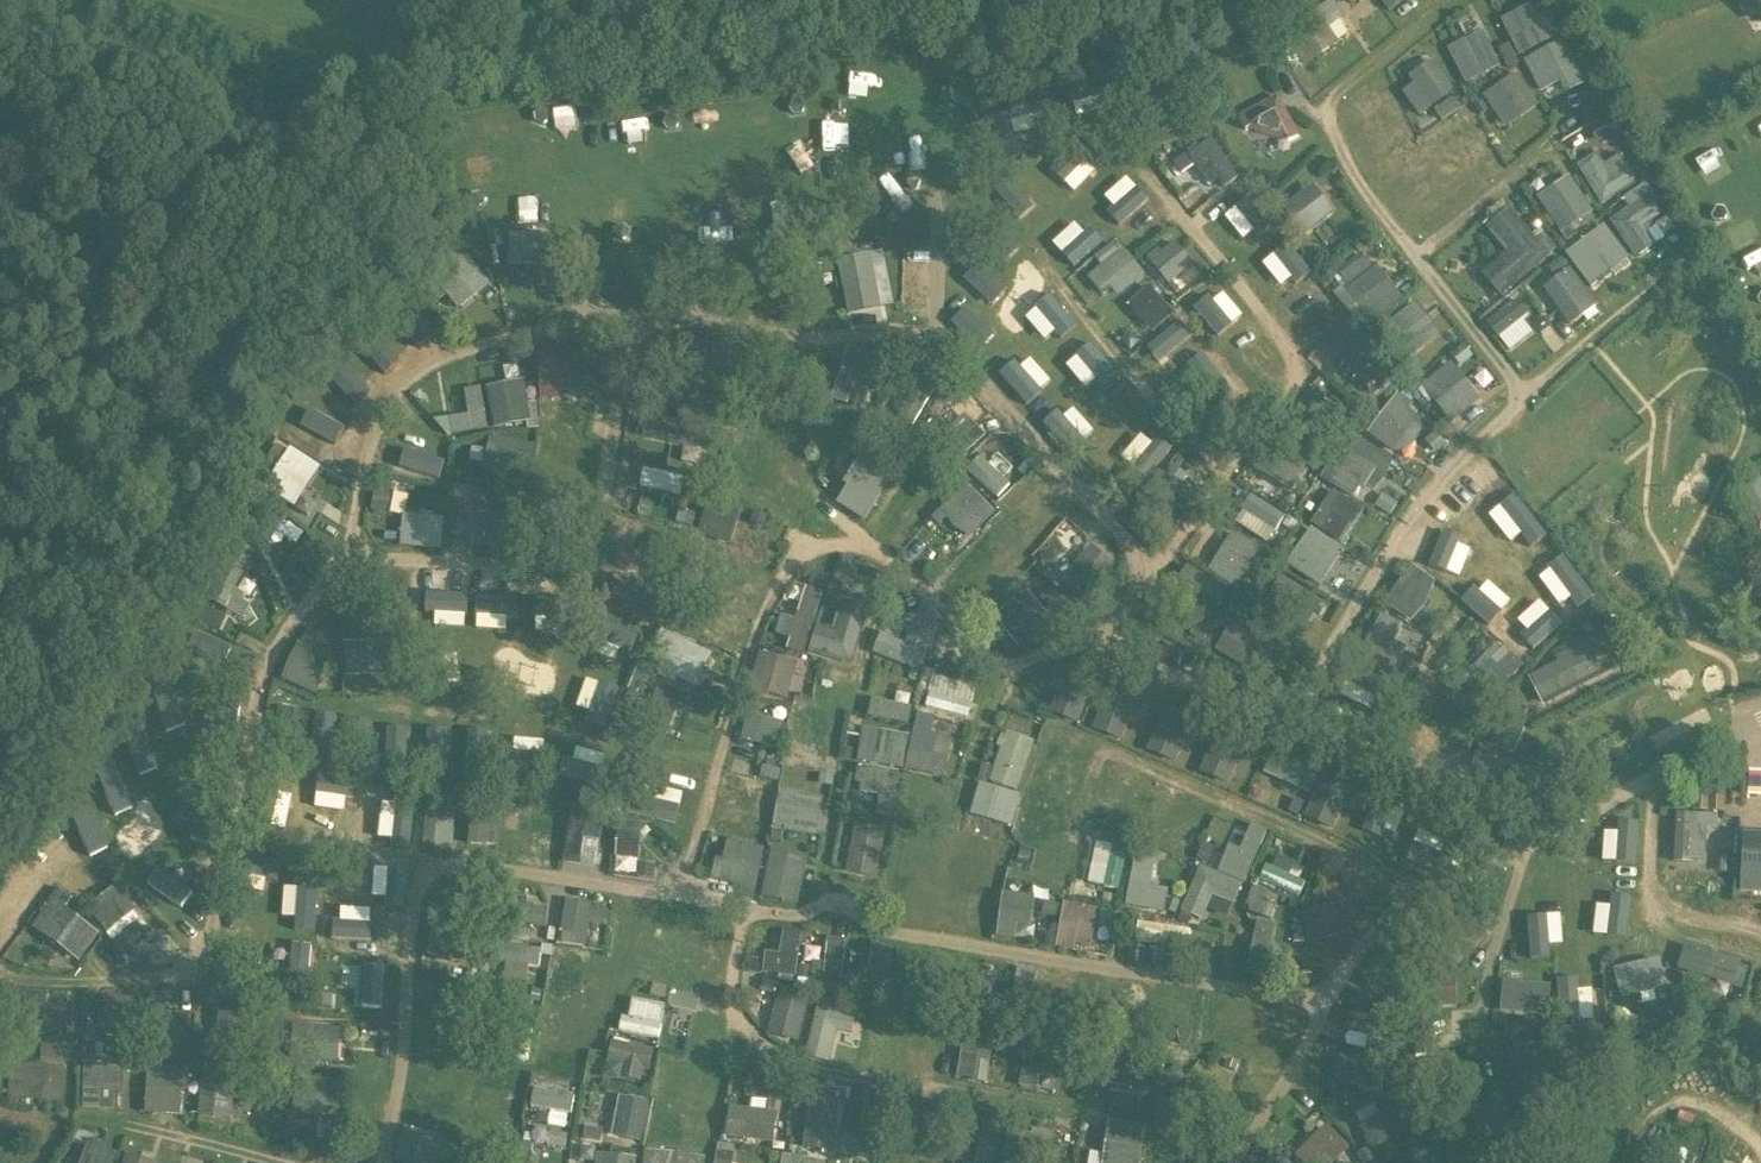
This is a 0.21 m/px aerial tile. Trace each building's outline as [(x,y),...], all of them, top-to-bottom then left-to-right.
[(1332,0),(1331,0),(1283,33),(1305,66),(1339,43),(1328,27),(1344,17),(1332,0)] [(1539,3),(1507,17),(1524,54),(1570,33),(1559,8),(1545,14),(1539,3)] [(1455,45),(1472,81),(1505,65),(1481,14),(1462,22),(1470,38),(1455,45)] [(1573,91),(1593,82),(1573,37),(1530,56),(1545,89),(1568,79),(1573,91)] [(1417,74),(1422,82),(1409,90),(1424,115),(1463,90),(1443,58),(1417,74)] [(1522,70),(1488,96),(1513,127),(1547,101),(1522,70)] [(1240,117),(1247,131),(1287,141),(1298,135),(1277,97),(1240,117)] [(1077,109),(1083,154),(1119,149),(1112,104),(1077,109)] [(1181,151),(1202,193),(1216,186),(1218,190),(1243,178),(1220,131),(1181,151)] [(1585,162),(1606,201),(1644,181),(1628,151),(1610,161),(1605,151),(1585,162)] [(1701,181),(1722,171),(1713,153),(1692,163),(1701,181)] [(1487,165),(1493,177),(1510,169),(1504,157),(1487,165)] [(1578,173),(1545,193),(1567,231),(1601,211),(1578,173)] [(1318,180),(1291,205),(1315,231),(1342,206),(1318,180)] [(1280,221),(1246,181),(1219,203),(1253,243),(1280,221)] [(1652,223),(1672,212),(1654,181),(1630,195),(1637,207),(1620,217),(1642,255),(1664,243),(1652,223)] [(1157,194),(1120,214),(1139,249),(1176,229),(1157,194)] [(1085,223),(1072,233),(1092,257),(1119,235),(1094,204),(1079,216),(1085,223)] [(1491,272),(1513,295),(1559,252),(1516,207),(1494,227),(1515,249),(1491,272)] [(1612,222),(1573,252),(1599,285),(1637,255),(1612,222)] [(1249,255),(1276,284),(1305,256),(1277,228),(1249,255)] [(566,266),(566,232),(518,232),(518,266),(566,266)] [(1182,236),(1156,258),(1179,287),(1206,265),(1182,236)] [(1125,239),(1103,256),(1109,264),(1095,274),(1108,291),(1119,282),(1126,292),(1151,274),(1125,239)] [(856,253),(861,309),(896,306),(892,250),(856,253)] [(1385,262),(1379,266),(1371,255),(1344,274),(1379,323),(1412,299),(1385,262)] [(1551,288),(1582,326),(1608,304),(1577,267),(1551,288)] [(1317,272),(1279,300),(1314,346),(1351,319),(1317,272)] [(1133,302),(1160,330),(1181,311),(1154,283),(1133,302)] [(1218,334),(1238,315),(1208,283),(1188,301),(1218,334)] [(1050,339),(1064,330),(1068,336),(1083,326),(1061,294),(1033,313),(1050,339)] [(1543,331),(1532,316),(1538,312),(1527,296),(1495,319),(1518,350),(1543,331)] [(1400,318),(1424,352),(1450,334),(1426,300),(1400,318)] [(973,308),(960,324),(989,347),(1001,331),(973,308)] [(1189,318),(1164,333),(1176,351),(1190,343),(1200,359),(1211,353),(1189,318)] [(1148,348),(1162,362),(1175,349),(1161,335),(1148,348)] [(1097,392),(1123,370),(1098,341),(1072,364),(1097,392)] [(585,343),(548,345),(551,393),(587,391),(585,343)] [(873,403),(891,357),(857,343),(839,390),(873,403)] [(1036,401),(1060,380),(1038,355),(1014,376),(1036,401)] [(1216,357),(1182,395),(1195,407),(1229,369),(1216,357)] [(1464,418),(1490,394),(1458,359),(1432,383),(1464,418)] [(535,378),(472,386),(476,413),(446,417),(448,434),(541,420),(535,378)] [(1436,419),(1402,394),(1375,431),(1409,456),(1436,419)] [(1081,407),(1072,415),(1066,408),(1051,422),(1079,452),(1102,430),(1081,407)] [(1115,450),(1137,469),(1147,457),(1163,472),(1179,454),(1141,420),(1115,450)] [(493,436),(491,468),(534,472),(537,439),(493,436)] [(1339,482),(1360,496),(1369,483),(1382,491),(1402,462),(1368,439),(1339,482)] [(310,496),(330,465),(300,446),(280,478),(310,496)] [(448,479),(453,459),(411,447),(405,468),(448,479)] [(874,451),(843,502),(904,538),(934,487),(874,451)] [(994,489),(1010,489),(1011,455),(994,455),(994,489)] [(687,494),(692,475),(650,465),(646,484),(687,494)] [(1459,497),(1495,534),(1523,508),(1486,471),(1459,497)] [(693,478),(689,492),(708,497),(712,483),(693,478)] [(1042,539),(1075,503),(1050,480),(1017,516),(1042,539)] [(1760,506),(1760,481),(1751,486),(1760,506)] [(1336,489),(1318,523),(1351,540),(1368,506),(1336,489)] [(449,490),(401,492),(402,514),(450,511),(449,490)] [(1276,540),(1292,513),(1253,491),(1237,518),(1276,540)] [(484,492),(483,532),(518,533),(519,493),(484,492)] [(409,546),(452,547),(453,516),(410,515),(409,546)] [(1064,575),(1097,539),(1074,518),(1040,554),(1064,575)] [(1448,522),(1422,560),(1451,579),(1476,541),(1448,522)] [(1317,525),(1293,562),(1327,584),(1351,548),(1317,525)] [(649,567),(637,563),(619,613),(655,626),(687,536),(663,528),(649,567)] [(1240,587),(1267,547),(1240,529),(1213,569),(1240,587)] [(1565,611),(1581,601),(1562,572),(1568,569),(1554,547),(1533,560),(1565,611)] [(857,586),(865,568),(849,560),(841,578),(857,586)] [(1392,610),(1425,620),(1440,575),(1407,564),(1392,610)] [(816,584),(833,591),(839,576),(821,570),(816,584)] [(1201,596),(1226,609),(1236,590),(1210,577),(1201,596)] [(1285,578),(1274,603),(1317,622),(1328,596),(1285,578)] [(812,586),(796,648),(816,653),(832,591),(812,586)] [(1039,590),(1006,613),(1030,646),(1062,623),(1039,590)] [(825,622),(817,649),(860,662),(877,606),(851,598),(842,627),(825,622)] [(1512,679),(1548,643),(1521,616),(1529,608),(1525,604),(1498,631),(1517,651),(1500,667),(1512,679)] [(1532,607),(1523,617),(1551,642),(1560,632),(1532,607)] [(1397,640),(1403,622),(1385,617),(1379,634),(1397,640)] [(1611,625),(1559,650),(1564,660),(1534,675),(1546,700),(1628,661),(1611,625)] [(658,662),(707,684),(721,651),(672,630),(658,662)] [(1224,661),(1252,665),(1257,635),(1229,630),(1224,661)] [(478,636),(478,661),(508,661),(508,636),(478,636)] [(319,660),(324,647),(307,640),(292,678),(323,690),(333,665),(319,660)] [(352,675),(394,675),(394,640),(352,640),(352,675)] [(772,651),(763,688),(799,697),(808,661),(772,651)] [(932,704),(977,717),(986,686),(942,673),(932,704)] [(1071,673),(1056,710),(1087,722),(1102,685),(1071,673)] [(608,680),(594,720),(614,726),(627,686),(608,680)] [(879,696),(875,714),(917,723),(921,705),(879,696)] [(800,746),(834,749),(838,703),(803,700),(800,746)] [(1185,760),(1199,713),(1168,704),(1155,752),(1185,760)] [(911,766),(952,777),(963,739),(937,731),(942,715),(927,711),(911,766)] [(1105,715),(1102,730),(1126,734),(1129,719),(1105,715)] [(863,759),(910,767),(916,733),(869,725),(863,759)] [(996,780),(1026,789),(1041,738),(1011,729),(996,780)] [(1052,733),(1038,780),(1058,786),(1072,739),(1052,733)] [(561,774),(595,781),(602,749),(568,741),(561,774)] [(1216,747),(1206,769),(1235,782),(1245,760),(1216,747)] [(835,790),(841,756),(794,748),(789,783),(835,790)] [(163,751),(156,769),(192,783),(199,765),(163,751)] [(868,763),(863,791),(887,795),(883,814),(898,817),(907,770),(868,763)] [(775,838),(784,766),(768,764),(766,778),(732,774),(727,818),(750,821),(748,835),(775,838)] [(1312,817),(1341,828),(1359,781),(1330,770),(1312,817)] [(1018,825),(1028,793),(987,781),(978,813),(1018,825)] [(825,833),(832,795),(787,787),(780,825),(825,833)] [(1387,834),(1400,799),(1383,793),(1371,828),(1387,834)] [(333,856),(333,806),(308,806),(307,856),(333,856)] [(200,840),(208,820),(174,807),(166,826),(200,840)] [(569,861),(605,863),(608,815),(552,811),(550,846),(570,848),(569,861)] [(1716,826),(1726,827),(1726,813),(1682,812),(1681,859),(1716,860),(1716,826)] [(432,845),(460,845),(460,815),(433,814),(432,845)] [(1726,832),(1740,833),(1742,816),(1728,814),(1726,832)] [(882,877),(894,829),(862,822),(851,869),(882,877)] [(1249,896),(1274,827),(1259,822),(1257,828),(1243,822),(1226,870),(1205,863),(1188,910),(1212,918),(1223,887),(1249,896)] [(1624,866),(1645,865),(1644,831),(1623,832),(1624,866)] [(1760,893),(1760,835),(1744,834),(1740,892),(1760,893)] [(1719,835),(1718,853),(1738,853),(1739,835),(1719,835)] [(342,873),(380,873),(381,839),(342,839),(342,873)] [(647,868),(649,841),(625,839),(623,866),(647,868)] [(1126,889),(1136,847),(1105,839),(1095,881),(1126,889)] [(1285,867),(1272,862),(1266,879),(1307,894),(1313,879),(1298,873),(1303,860),(1289,855),(1285,867)] [(90,901),(121,871),(107,857),(76,886),(90,901)] [(1176,888),(1159,885),(1163,863),(1143,859),(1135,904),(1172,911),(1176,888)] [(187,906),(199,890),(164,864),(151,881),(187,906)] [(466,906),(467,874),(453,874),(453,906),(466,906)] [(464,905),(472,907),(480,881),(471,878),(464,905)] [(140,945),(129,930),(148,915),(123,883),(92,906),(128,953),(140,945)] [(1275,915),(1284,894),(1261,885),(1252,906),(1275,915)] [(71,906),(77,899),(62,887),(35,923),(84,960),(105,932),(71,906)] [(1009,892),(1008,936),(1042,936),(1043,892),(1009,892)] [(595,923),(615,924),(616,909),(599,908),(600,900),(569,897),(564,942),(593,944),(595,923)] [(1616,939),(1638,939),(1638,897),(1616,897),(1616,939)] [(333,942),(351,944),(352,932),(372,934),(376,901),(337,898),(333,942)] [(1307,908),(1312,938),(1361,930),(1356,900),(1307,908)] [(1049,915),(1068,919),(1071,905),(1052,901),(1049,915)] [(1066,945),(1117,951),(1122,909),(1071,903),(1066,945)] [(434,956),(457,961),(464,923),(441,919),(434,956)] [(1151,921),(1148,941),(1196,948),(1199,928),(1151,921)] [(1280,974),(1280,922),(1259,921),(1258,973),(1280,974)] [(773,972),(807,973),(809,930),(791,929),(790,946),(774,945),(773,972)] [(1562,939),(1526,932),(1523,951),(1559,957),(1562,939)] [(826,991),(846,994),(855,938),(834,935),(826,991)] [(299,965),(314,966),(315,942),(300,941),(299,965)] [(1745,979),(1749,955),(1691,947),(1688,971),(1745,979)] [(223,954),(222,973),(246,976),(248,957),(223,954)] [(1624,994),(1672,991),(1670,960),(1622,963),(1624,994)] [(391,1007),(392,963),(373,963),(372,1006),(391,1007)] [(1026,967),(1018,998),(1038,1003),(1045,972),(1026,967)] [(1508,978),(1508,1011),(1559,1012),(1559,979),(1508,978)] [(1615,1023),(1604,978),(1583,983),(1594,1028),(1615,1023)] [(1383,979),(1379,998),(1360,995),(1354,1029),(1393,1037),(1403,983),(1383,979)] [(805,1040),(816,993),(786,986),(775,1033),(805,1040)] [(110,1035),(148,1036),(149,996),(111,995),(110,1035)] [(627,1014),(623,1028),(666,1038),(674,1005),(639,996),(634,1016),(627,1014)] [(832,1005),(814,1049),(833,1057),(852,1013),(832,1005)] [(184,1012),(186,1034),(200,1033),(199,1011),(184,1012)] [(886,1019),(863,1021),(866,1066),(889,1065),(886,1019)] [(547,1076),(591,1080),(593,1044),(550,1040),(547,1076)] [(656,1079),(657,1042),(618,1040),(617,1059),(630,1060),(629,1078),(656,1079)] [(1342,1054),(1342,1085),(1381,1085),(1381,1054),(1342,1054)] [(772,1093),(779,1066),(763,1062),(756,1089),(772,1093)] [(70,1100),(71,1064),(24,1064),(23,1100),(70,1100)] [(88,1108),(127,1108),(128,1065),(89,1065),(88,1108)] [(206,1116),(241,1116),(242,1073),(207,1073),(206,1116)] [(554,1116),(551,1128),(572,1134),(582,1096),(542,1085),(535,1111),(554,1116)] [(153,1111),(190,1113),(191,1088),(155,1086),(153,1111)] [(1180,1107),(1202,1111),(1205,1095),(1183,1091),(1180,1107)] [(648,1142),(659,1101),(627,1093),(617,1134),(648,1142)] [(845,1150),(846,1098),(811,1098),(810,1149),(845,1150)] [(1419,1139),(1404,1103),(1383,1111),(1380,1104),(1361,1112),(1379,1155),(1419,1139)] [(734,1135),(783,1141),(786,1109),(737,1104),(734,1135)] [(894,1157),(895,1107),(869,1107),(867,1156),(894,1157)] [(708,1109),(706,1128),(725,1130),(727,1111),(708,1109)] [(1154,1122),(1116,1117),(1110,1162),(1149,1162),(1154,1122)] [(420,1162),(447,1162),(456,1137),(411,1122),(400,1156),(420,1162)] [(1198,1151),(1163,1137),(1153,1162),(1193,1162),(1198,1151)] [(723,1159),(739,1160),(740,1145),(725,1143),(723,1159)] [(123,1150),(99,1144),(94,1162),(120,1162),(123,1150)] [(714,1155),(656,1147),(654,1162),(713,1162),(714,1155)] [(217,1161),(185,1150),(181,1162),(217,1162),(217,1161)] [(604,1162),(644,1162),(646,1156),(606,1150),(604,1162)] [(830,1157),(793,1155),(792,1162),(830,1162),(830,1157)]
